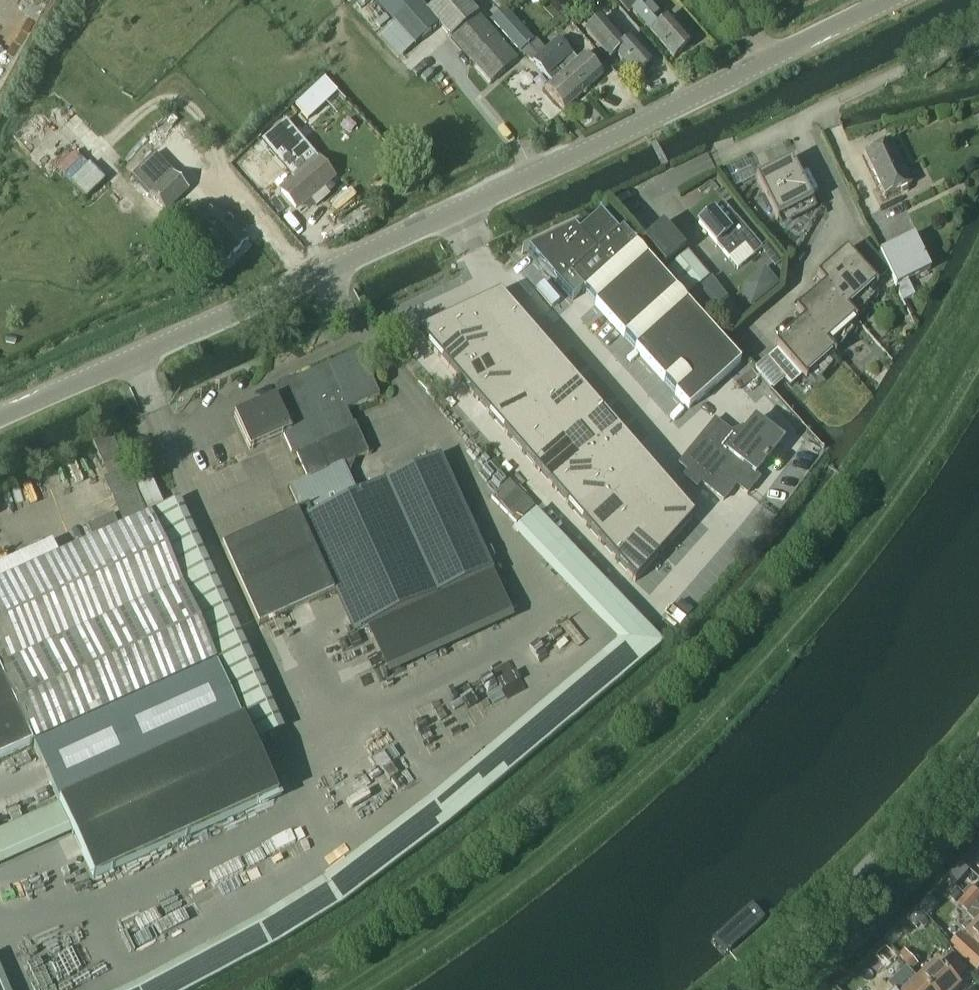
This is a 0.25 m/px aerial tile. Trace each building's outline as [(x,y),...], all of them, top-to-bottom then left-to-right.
[(394,22),(415,47),(439,25),(490,84),(518,60),(478,14),(466,0),(440,0),(427,12),(418,1),(417,0),(374,0),(394,22)] [(500,0),(484,0),(494,11),(503,3),(500,0)] [(651,32),(664,21),(664,20),(646,0),(643,0),(616,0),(629,15),(632,12),(651,32)] [(520,55),(532,61),(545,50),(536,39),(533,41),(505,10),(491,22),(520,55)] [(664,20),(664,21),(651,32),(674,59),(692,43),(669,16),(664,20)] [(603,18),(594,25),(586,32),(610,59),(617,53),(637,76),(653,62),(632,38),(626,44),(603,18)] [(558,40),(546,51),(559,66),(563,63),(567,68),(564,71),(584,93),(603,76),(584,55),(577,61),(572,56),(558,40)] [(546,51),(534,61),(548,77),(553,83),(545,90),(564,111),(584,93),(564,71),(560,74),(556,69),(559,66),(546,51)] [(183,197),(200,215),(212,204),(233,185),(176,124),(179,121),(170,113),(156,127),(169,141),(133,177),(167,213),(183,197)] [(288,127),(269,144),(298,177),(281,192),(296,209),(296,208),(340,172),(324,154),(319,159),(288,127)] [(912,185),(904,168),(891,141),(863,155),(884,198),(912,185)] [(791,160),(756,179),(777,221),(779,220),(777,218),(810,201),(812,204),(813,203),(791,160)] [(94,205),(101,198),(95,191),(88,198),(94,205)] [(200,215),(191,223),(227,261),(248,241),(212,204),(200,215)] [(769,241),(761,248),(736,218),(725,227),(712,212),(699,223),(716,243),(716,244),(729,259),(744,246),(753,256),(761,250),(775,268),(785,261),(769,241)] [(573,303),(584,293),(595,305),(635,350),(664,383),(664,382),(689,410),(740,364),(622,231),(618,235),(598,213),(597,214),(599,216),(578,234),(575,230),(577,228),(577,227),(521,253),(522,255),(528,252),(573,303)] [(665,223),(647,238),(668,264),(686,249),(665,223)] [(879,253),(880,254),(888,271),(903,302),(915,297),(908,282),(930,271),(914,236),(879,253)] [(866,272),(847,250),(817,276),(856,320),(856,319),(847,308),(874,284),(876,286),(877,285),(873,280),(879,275),(881,277),(888,271),(880,254),(876,257),(879,261),(866,272)] [(687,253),(675,264),(668,270),(688,295),(708,278),(687,253)] [(739,289),(754,306),(781,282),(766,266),(739,289)] [(796,311),(835,354),(836,354),(826,342),(853,318),(855,320),(856,320),(817,276),(817,277),(825,286),(796,311)] [(500,295),(417,333),(636,582),(696,516),(500,295)] [(728,298),(709,313),(725,335),(745,321),(728,298)] [(834,355),(835,354),(796,311),(803,320),(775,346),(806,380),(807,379),(805,377),(832,352),(834,355)] [(250,451),(283,436),(291,454),(295,452),(308,479),(289,487),(300,511),(303,518),(357,494),(344,465),(368,454),(355,424),(353,425),(347,411),(379,396),(359,351),(288,383),(289,384),(282,387),(279,397),(276,398),(275,398),(234,417),(250,451)] [(761,479),(757,476),(784,442),(755,418),(738,438),(715,419),(678,465),(687,472),(682,477),(697,489),(701,484),(723,502),(736,486),(747,495),(761,479)] [(103,468),(122,459),(112,437),(93,445),(103,468)] [(490,571),(491,571),(440,457),(357,495),(357,494),(303,518),(300,511),(222,547),(258,627),(342,589),(361,630),(369,626),(386,663),(507,609),(490,571)] [(123,525),(146,514),(126,469),(103,479),(123,525)] [(498,506),(517,487),(509,478),(490,497),(498,506)] [(506,515),(526,495),(517,487),(498,506),(506,515)] [(515,523),(534,504),(526,495),(506,515),(515,523)] [(87,527),(92,538),(118,527),(113,515),(87,527)] [(31,745),(215,662),(150,517),(0,584),(0,759),(31,745)] [(33,747),(58,804),(243,721),(217,665),(33,747)] [(278,798),(243,721),(58,804),(59,805),(94,880),(278,798)] [(978,905),(978,893),(973,888),(967,894),(978,905)] [(955,943),(960,953),(978,971),(978,906),(978,905),(967,894),(958,904),(968,914),(967,915),(978,925),(968,936),(968,937),(966,939),(962,936),(955,943)] [(910,955),(905,960),(914,970),(919,965),(910,955)] [(922,978),(932,989),(958,989),(962,987),(939,962),(922,978)] [(922,978),(914,970),(911,966),(891,985),(895,989),(932,989),(922,978)]
